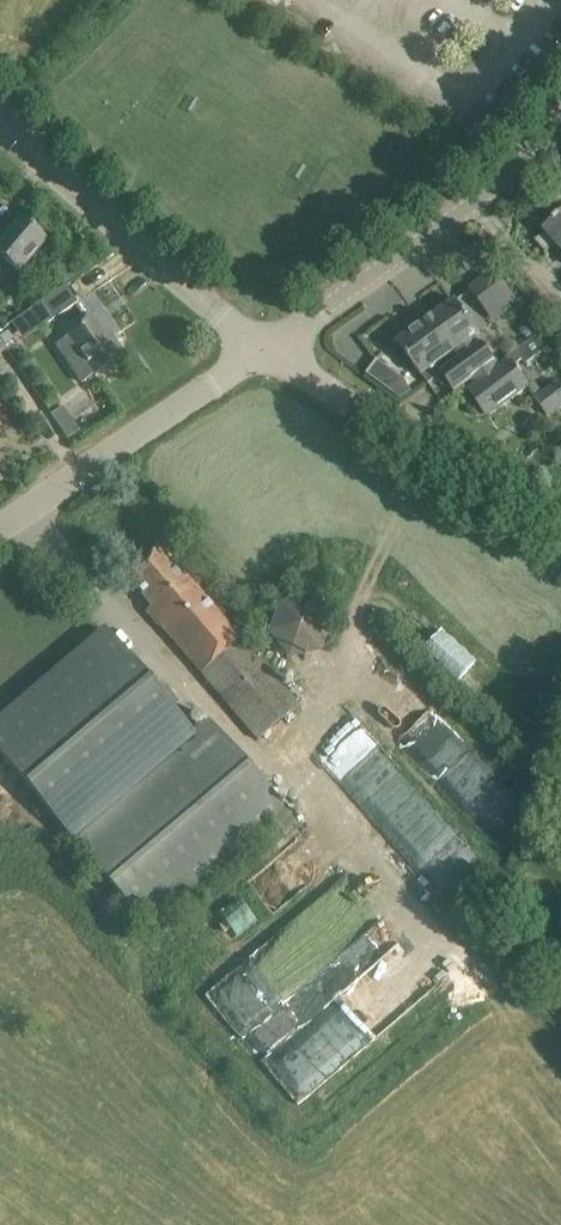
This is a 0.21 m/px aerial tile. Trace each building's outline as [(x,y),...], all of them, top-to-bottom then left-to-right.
[(560,218),(559,216),(554,221),(555,223),(535,240),(546,252),(557,242),(560,246),(560,218)] [(46,240),(19,217),(0,240),(0,256),(3,258),(16,270),(18,272),(46,240)] [(518,302),(510,291),(496,272),(471,290),(493,321),(518,302)] [(35,331),(59,315),(78,302),(66,284),(22,314),(35,331)] [(482,335),(471,320),(457,300),(425,323),(449,356),(448,356),(454,364),(441,373),(442,374),(455,392),(473,380),(496,364),(478,338),(482,335)] [(122,352),(115,341),(113,338),(108,341),(94,318),(68,336),(55,345),(82,385),(102,370),(103,372),(113,365),(112,364),(125,355),(122,352)] [(448,356),(449,356),(425,323),(398,343),(422,375),(423,375),(429,384),(442,374),(441,373),(454,364),(448,356)] [(527,387),(513,366),(523,359),(527,364),(551,347),(541,333),(506,357),(511,363),(500,371),(496,364),(473,380),(477,386),(471,391),(473,394),(470,396),(467,402),(468,408),(472,414),(477,417),(484,416),(486,414),(488,416),(527,387)] [(412,391),(402,378),(392,390),(390,389),(390,390),(401,398),(412,391)] [(535,398),(547,417),(560,407),(560,385),(559,382),(535,398)] [(170,638),(243,721),(258,740),(298,705),(188,576),(183,580),(158,550),(127,577),(160,616),(175,633),(170,638)] [(272,604),(284,661),(331,650),(319,594),(272,604)] [(191,731),(105,628),(0,718),(0,754),(152,932),(291,814),(208,717),(191,731)]
